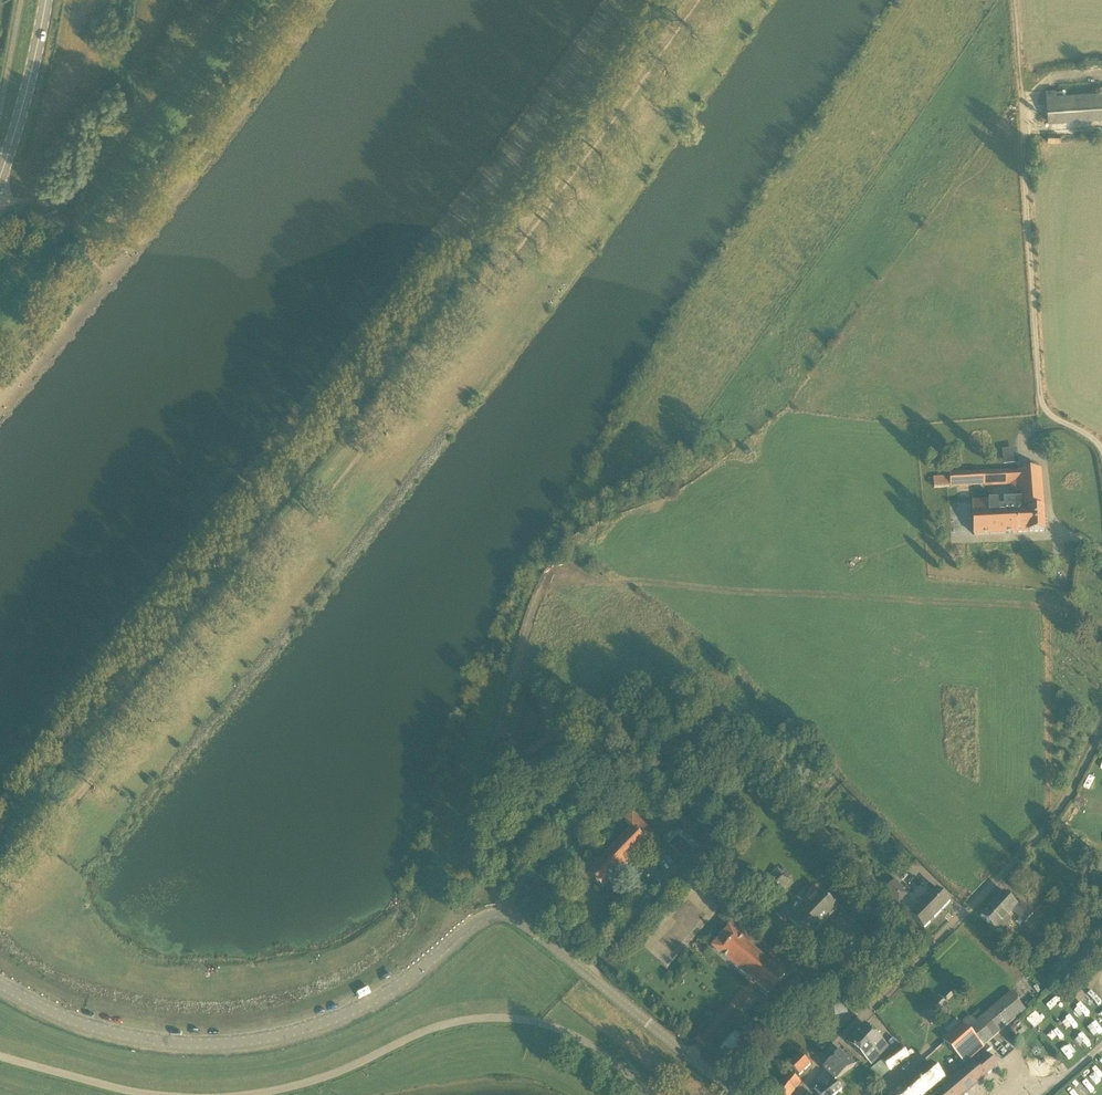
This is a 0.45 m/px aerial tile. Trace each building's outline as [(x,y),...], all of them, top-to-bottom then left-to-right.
[(1046,90),(1048,121),(1101,118),(1101,91),(1055,94),(1055,89),(1046,90)] [(1003,463),(1017,463),(1016,448),(1003,448),(1003,463)] [(1022,507),(1044,507),(1041,470),(950,474),(950,477),(933,478),(934,488),(951,486),(951,488),(1011,485),(1011,492),(1020,492),(1020,501),(973,502),(974,535),(1045,533),(1044,509),(1022,509),(1022,507)] [(644,857),(652,848),(660,839),(632,813),(625,821),(632,828),(587,874),(602,888),(638,852),(644,857)] [(779,895),(791,881),(777,868),(765,883),(779,895)] [(884,891),(898,904),(903,899),(898,895),(904,889),(895,880),(884,891)] [(910,915),(924,929),(950,902),(936,888),(910,915)] [(805,906),(804,905),(789,919),(808,938),(837,909),(819,892),(805,906)] [(981,917),(995,930),(1011,912),(1025,923),(1034,913),(1020,901),(1017,905),(1004,893),(981,917)] [(711,947),(768,994),(784,975),(728,927),(711,947)] [(1091,1009),(1101,1003),(1095,991),(1084,998),(1091,1009)] [(971,1016),(963,1023),(964,1024),(944,1042),(965,1064),(1026,1011),(1010,993),(976,1022),(971,1016)] [(936,1018),(945,1007),(938,1001),(929,1011),(936,1018)] [(1035,1011),(1027,1019),(1035,1028),(1044,1020),(1035,1011)] [(1069,1017),(1066,1020),(1073,1027),(1077,1024),(1069,1017)] [(1092,1036),(1101,1032),(1098,1021),(1088,1025),(1092,1036)] [(710,1037),(718,1027),(715,1024),(706,1033),(710,1037)] [(880,1057),(888,1047),(885,1045),(865,1027),(863,1027),(856,1034),(877,1053),(878,1055),(880,1057)] [(1077,1051),(1090,1040),(1083,1032),(1070,1042),(1077,1051)] [(872,1066),(880,1057),(878,1055),(877,1053),(856,1034),(848,1042),(849,1043),(849,1045),(872,1066)] [(1063,1045),(1072,1054),(1076,1050),(1067,1041),(1063,1045)] [(891,1071),(908,1058),(901,1049),(883,1063),(891,1071)] [(837,1081),(840,1079),(855,1066),(840,1052),(824,1069),(836,1081),(837,1081)] [(799,1054),(788,1065),(799,1076),(810,1065),(799,1054)] [(931,1094),(964,1094),(986,1077),(985,1077),(998,1066),(989,1056),(987,1058),(984,1054),(973,1063),(971,1061),(946,1082),(946,1081),(945,1082),(931,1094)] [(946,1081),(931,1065),(917,1077),(914,1074),(890,1094),(925,1094),(928,1092),(931,1094),(945,1082),(946,1081)] [(1095,1081),(1101,1073),(1094,1065),(1086,1073),(1095,1081)] [(783,1081),(794,1091),(801,1083),(789,1073),(783,1081)] [(1081,1094),(1091,1090),(1085,1076),(1075,1081),(1081,1094)] [(842,1090),(846,1087),(840,1079),(837,1081),(836,1081),(835,1082),(825,1089),(821,1084),(814,1089),(819,1094),(836,1094),(842,1090)] [(794,1091),(783,1081),(775,1091),(779,1094),(792,1094),(795,1091),(794,1091)]
